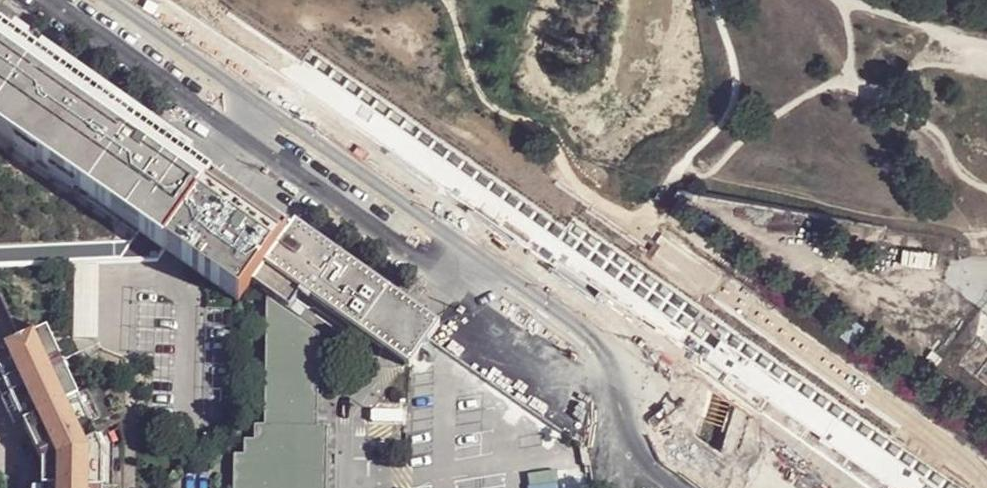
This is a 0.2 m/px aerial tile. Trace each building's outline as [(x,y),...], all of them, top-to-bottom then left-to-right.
[(159,260),(165,251),(213,183),(205,177),(190,166),(185,173),(170,162),(175,156),(152,139),(147,146),(132,135),(137,129),(114,112),(109,119),(94,108),(99,102),(76,85),(71,92),(56,81),(61,75),(52,68),(47,75),(32,64),(37,58),(25,49),(20,56),(6,46),(11,39),(0,32),(0,266),(159,260)] [(20,56),(25,49),(30,43),(15,33),(11,39),(6,46),(20,56)] [(37,58),(32,64),(47,75),(52,68),(61,75),(56,81),(71,92),(76,85),(80,79),(42,51),(37,58)] [(94,108),(109,119),(114,112),(118,106),(104,95),(99,102),(94,108)] [(132,135),(147,146),(152,139),(156,133),(142,122),(137,129),(132,135)] [(175,156),(170,162),(185,173),(190,166),(194,160),(179,149),(175,156)] [(225,191),(213,183),(165,251),(178,261),(239,304),(253,283),(286,234),(225,191)] [(286,234),(253,283),(289,308),(301,291),(396,357),(410,368),(440,325),(425,315),(294,223),(286,234)] [(328,427),(318,427),(320,336),(300,336),(301,321),(278,306),(267,306),(266,426),(256,426),(255,442),(245,441),(245,456),(235,456),(235,487),(327,487),(328,427)] [(104,448),(81,399),(49,329),(6,350),(0,353),(0,368),(12,393),(27,424),(44,461),(43,487),(103,487),(104,448)] [(2,398),(12,393),(0,368),(0,393),(2,398)] [(506,374),(494,402),(541,421),(552,392),(506,374)] [(12,393),(2,398),(16,428),(27,424),(12,393)] [(103,487),(113,487),(115,447),(90,394),(81,399),(104,448),(103,487)]
